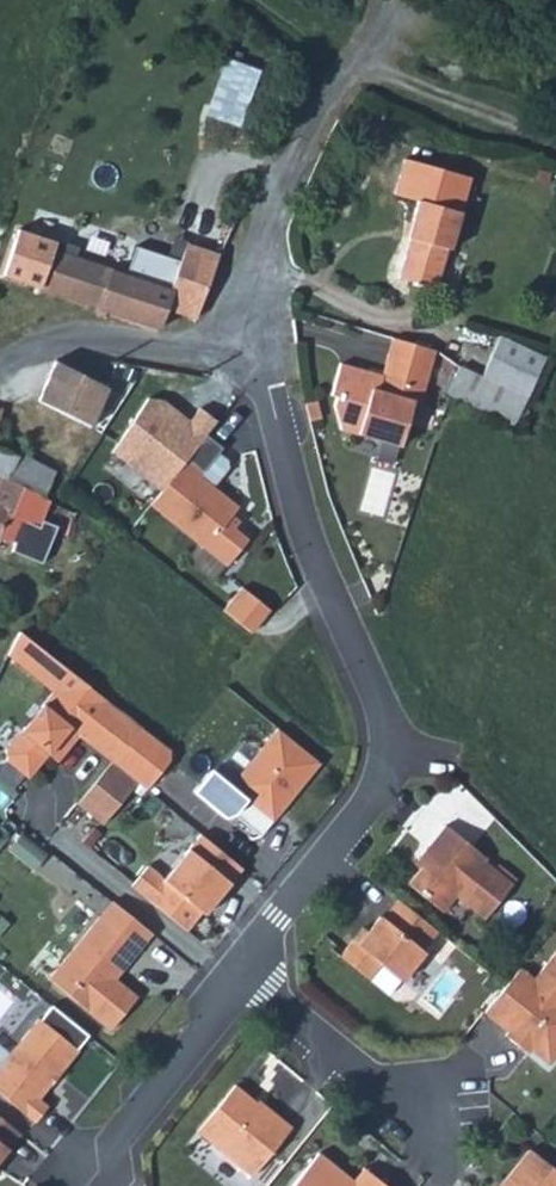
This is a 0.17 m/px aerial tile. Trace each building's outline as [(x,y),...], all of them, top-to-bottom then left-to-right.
[(413,238),(402,277),(438,288),(450,249),(453,249),(463,213),(445,207),(446,200),(445,196),(443,191),(439,189),(434,189),(428,190),(426,194),(424,201),(421,200),(416,218),(411,236),(413,238)] [(167,310),(195,319),(203,293),(217,254),(185,243),(177,263),(133,250),(124,274),(111,270),(15,239),(4,276),(29,285),(87,304),(157,326),(165,311),(167,310)] [(124,274),(133,250),(119,245),(111,270),(124,274)] [(188,334),(195,319),(167,310),(165,311),(157,326),(186,335),(188,334)] [(438,390),(507,422),(539,353),(491,330),(472,371),(452,362),(438,390)] [(419,403),(435,349),(392,336),(381,373),(341,361),(339,377),(337,394),(356,432),(399,444),(411,400),(419,403)] [(55,361),(39,394),(93,422),(106,388),(55,361)] [(39,394),(35,402),(91,426),(93,422),(39,394)] [(9,483),(18,457),(0,451),(0,480),(9,483)] [(9,483),(43,498),(53,471),(18,457),(9,483)] [(204,471),(189,458),(151,504),(227,566),(248,540),(235,529),(232,516),(239,507),(200,476),(204,471)] [(7,513),(37,528),(49,501),(43,498),(9,483),(0,480),(0,529),(7,513)] [(235,582),(214,606),(242,630),(263,606),(235,582)] [(167,745),(56,665),(0,742),(0,758),(23,774),(39,751),(53,761),(71,736),(100,757),(67,802),(96,822),(127,780),(137,787),(167,745)] [(231,792),(271,819),(313,755),(264,723),(224,783),(196,765),(181,788),(217,812),(231,792)] [(431,861),(411,886),(446,914),(459,897),(488,921),(516,886),(487,863),(490,859),(449,827),(425,856),(431,861)] [(121,886),(183,929),(232,860),(187,828),(155,874),(139,862),(121,886)] [(363,975),(372,962),(397,978),(431,924),(388,896),(377,914),(365,906),(333,956),(363,975)] [(110,900),(97,915),(138,947),(150,932),(110,900)] [(97,915),(46,979),(109,1029),(122,1013),(135,997),(113,979),(107,974),(119,959),(125,964),(138,947),(97,915)] [(487,1014),(500,1024),(512,1033),(509,1037),(524,1049),(526,1045),(534,1052),(553,1066),(555,1062),(555,957),(537,980),(524,969),(487,1014)] [(107,974),(113,979),(125,964),(119,959),(107,974)] [(78,1051),(38,1019),(0,1068),(0,1095),(36,1124),(42,1116),(48,1107),(39,1100),(78,1051)] [(281,1120),(241,1088),(201,1134),(256,1178),(297,1129),(290,1123),(283,1118),(281,1120)] [(5,1162),(13,1153),(9,1150),(21,1135),(0,1118),(0,1169),(5,1162)] [(534,1150),(505,1185),(555,1185),(555,1168),(534,1150)] [(358,1183),(357,1183),(322,1154),(296,1185),(356,1185),(358,1183)] [(357,1183),(358,1183),(356,1185),(379,1185),(382,1181),(368,1169),(357,1183)]
